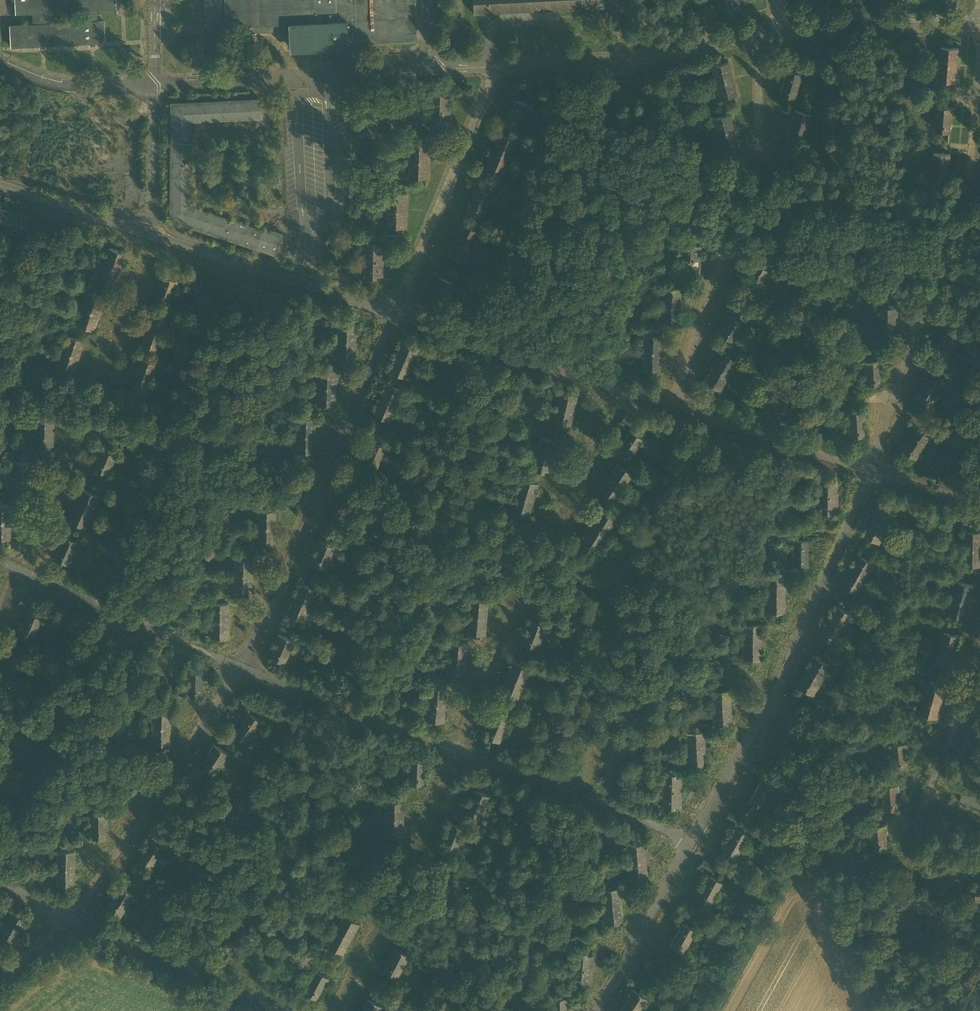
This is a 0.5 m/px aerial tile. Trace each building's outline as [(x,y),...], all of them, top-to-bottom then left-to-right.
[(97,21),(96,10),(116,8),(116,0),(15,0),(16,13),(33,12),(34,24),(10,26),(11,47),(39,45),(39,48),(45,48),(45,45),(90,43),(90,46),(96,46),(95,42),(105,42),(104,21),(97,21)] [(204,0),(206,26),(211,26),(211,32),(221,32),(222,32),(222,35),(289,31),(290,52),(348,49),(348,45),(417,42),(415,0),(206,0),(204,0)] [(474,14),(609,7),(609,0),(473,0),(474,14)] [(719,18),(736,14),(733,0),(715,0),(719,18)] [(955,81),(956,46),(937,45),(936,81),(955,81)] [(716,99),(735,95),(728,60),(709,63),(716,99)] [(780,95),(793,98),(800,72),(786,69),(780,95)] [(426,122),(448,121),(447,93),(425,94),(426,122)] [(261,101),(173,106),(172,220),(276,254),(283,234),(271,230),(271,233),(190,207),(190,122),(262,118),(261,101)] [(935,106),(934,131),(950,131),(951,106),(935,106)] [(784,133),(804,140),(812,114),(792,108),(784,133)] [(722,150),(736,146),(727,112),(713,116),(722,150)] [(484,166),(502,171),(511,137),(492,132),(484,166)] [(424,141),(405,141),(404,177),(424,177),(424,141)] [(934,167),(947,169),(950,154),(936,152),(934,167)] [(471,186),(465,212),(483,216),(488,190),(471,186)] [(402,226),(402,190),(381,190),(381,226),(402,226)] [(0,208),(0,226),(8,229),(12,215),(6,213),(7,210),(0,208)] [(29,218),(19,214),(18,217),(12,215),(8,229),(24,234),(29,218)] [(57,225),(41,219),(37,230),(54,236),(57,225)] [(360,275),(380,276),(380,252),(375,252),(375,242),(360,242),(360,275)] [(126,253),(110,247),(104,264),(119,269),(121,262),(123,263),(126,253)] [(169,267),(156,262),(153,268),(164,273),(163,276),(165,276),(169,267)] [(119,269),(104,264),(99,280),(115,286),(119,276),(116,275),(119,269)] [(762,289),(768,268),(754,264),(748,284),(762,289)] [(165,276),(163,276),(154,300),(168,305),(176,280),(165,276)] [(439,276),(434,285),(449,293),(454,283),(439,276)] [(676,316),(675,287),(658,287),(659,317),(676,316)] [(900,291),(889,288),(887,294),(898,297),(900,291)] [(105,297),(88,292),(83,308),(96,313),(99,306),(101,307),(105,297)] [(713,332),(728,340),(744,315),(728,306),(713,332)] [(898,306),(881,307),(882,331),(896,331),(896,316),(898,316),(898,306)] [(96,313),(83,308),(77,325),(94,330),(97,320),(94,319),(96,313)] [(959,320),(946,312),(942,318),(953,324),(951,327),(954,328),(959,320)] [(355,323),(338,323),(337,340),(353,341),(353,334),(355,334),(355,323)] [(639,368),(658,368),(658,332),(639,332),(639,368)] [(84,340),(68,334),(62,351),(76,355),(78,349),(81,350),(84,340)] [(419,346),(403,339),(399,349),(401,350),(398,356),(412,361),(419,346)] [(353,341),(337,340),(337,358),(354,358),(355,348),(353,348),(353,341)] [(716,350),(701,382),(719,390),(734,358),(716,350)] [(76,355),(62,351),(57,367),(73,373),(76,362),(74,362),(76,355)] [(412,361),(398,356),(395,362),(393,361),(389,371),(405,377),(412,361)] [(881,359),(864,359),(865,384),(880,384),(879,368),(881,368),(881,359)] [(940,368),(927,360),(923,366),(933,373),(932,376),(934,377),(940,368)] [(336,369),(319,368),(318,386),(333,386),(333,380),(336,380),(336,369)] [(402,389),(386,382),(382,392),(384,393),(381,399),(395,405),(402,389)] [(123,392),(105,386),(102,397),(119,403),(123,392)] [(333,386),(318,386),(317,403),(335,404),(335,393),(333,393),(333,386)] [(395,405),(381,399),(379,405),(377,404),(372,414),(388,421),(395,405)] [(90,409),(80,404),(76,414),(86,418),(90,409)] [(571,411),(556,408),(552,424),(569,428),(571,418),(569,417),(571,411)] [(864,411),(848,412),(849,437),(864,436),(863,420),(865,420),(864,411)] [(926,421),(913,413),(909,419),(920,425),(918,428),(921,430),(926,421)] [(639,423),(626,415),(622,420),(632,427),(630,430),(633,432),(639,423)] [(54,418),(36,418),(36,435),(50,436),(51,428),(53,428),(54,418)] [(379,432),(365,426),(363,433),(374,437),(372,440),(375,442),(379,432)] [(918,428),(904,450),(916,458),(930,436),(921,430),(918,428)] [(630,430),(616,452),(628,460),(642,438),(633,432),(630,430)] [(312,435),(297,434),(296,452),(314,452),(314,441),(312,441),(312,435)] [(50,436),(36,435),(35,452),(52,453),(53,443),(50,442),(50,436)] [(550,438),(540,436),(536,452),(554,456),(557,442),(550,440),(550,438)] [(372,440),(362,464),(375,470),(385,446),(375,442),(372,440)] [(117,451),(102,444),(98,453),(101,454),(94,468),(107,474),(117,451)] [(554,456),(536,452),(532,469),(543,471),(543,469),(550,470),(554,456)] [(32,461),(15,460),(14,478),(29,478),(29,471),(32,471),(32,461)] [(632,473),(617,463),(611,472),(613,473),(610,479),(622,487),(632,473)] [(29,478),(14,478),(14,495),(31,495),(32,485),(29,485),(29,478)] [(538,482),(521,478),(516,494),(531,498),(533,492),(535,493),(538,482)] [(831,479),(819,478),(819,495),(837,496),(837,481),(831,481),(831,479)] [(622,487),(610,479),(606,485),(604,483),(599,492),(613,501),(622,487)] [(99,495),(83,488),(78,498),(81,499),(78,505),(92,511),(99,495)] [(531,498),(516,494),(511,511),(528,516),(531,506),(529,505),(531,498)] [(837,496),(819,495),(819,513),(829,513),(830,510),(837,510),(837,496)] [(0,503),(0,520),(8,520),(8,513),(11,513),(11,503),(0,503)] [(897,512),(882,504),(877,513),(879,514),(876,520),(888,527),(897,512)] [(92,511),(78,505),(75,511),(73,510),(69,520),(85,527),(92,511)] [(275,509),(258,509),(258,526),(273,526),(273,520),(275,520),(275,509)] [(616,518),(601,509),(595,518),(597,519),(594,525),(607,533),(616,518)] [(0,520),(0,537),(11,537),(11,527),(8,527),(8,520),(0,520)] [(607,533),(594,525),(591,530),(588,529),(583,538),(598,547),(607,533)] [(273,526),(258,526),(257,543),(275,544),(275,533),(273,533),(273,526)] [(820,529),(804,528),(804,539),(808,539),(808,535),(820,535),(820,529)] [(966,530),(965,547),(979,548),(979,544),(979,530),(966,530)] [(78,541),(63,534),(59,542),(61,543),(55,558),(68,563),(78,541)] [(876,545),(864,538),(861,543),(873,550),(876,545)] [(804,539),(793,539),(793,565),(807,565),(808,539),(804,539)] [(334,546),(319,540),(315,548),(318,549),(312,563),(325,569),(334,546)] [(873,550),(861,543),(858,548),(870,555),(873,550)] [(965,547),(965,565),(979,565),(979,555),(979,548),(965,547)] [(876,563),(860,554),(855,563),(857,565),(854,570),(867,578),(876,563)] [(252,556),(235,555),(234,573),(249,573),(249,566),(252,566),(252,556)] [(867,578),(854,570),(851,576),(848,575),(843,584),(858,593),(867,578)] [(318,577),(303,571),(300,576),(316,583),(318,577)] [(249,573),(234,573),(234,590),(251,590),(252,580),(249,580),(249,573)] [(527,582),(505,573),(501,584),(523,592),(527,582)] [(785,576),(767,576),(767,594),(782,594),(782,587),(784,587),(785,576)] [(975,585),(958,581),(953,597),(968,601),(970,595),(972,595),(975,585)] [(317,589),(300,582),(296,592),(299,593),(296,599),(310,605),(317,589)] [(854,595),(842,588),(839,594),(851,600),(854,595)] [(782,594),(767,594),(767,611),(784,611),(784,601),(782,601),(782,594)] [(851,600),(839,594),(836,599),(848,605),(851,600)] [(35,603),(22,597),(19,604),(30,608),(29,611),(31,612),(35,603)] [(968,601),(953,597),(949,614),(966,618),(969,608),(966,608),(968,601)] [(487,599),(470,598),(468,615),(483,616),(484,610),(487,610),(487,599)] [(310,605),(296,599),(293,605),(291,604),(287,614),(303,621),(310,605)] [(540,599),(536,609),(545,613),(550,602),(540,599)] [(229,602),(211,602),(211,619),(226,619),(226,613),(228,613),(229,602)] [(853,614),(838,605),(833,614),(835,615),(832,621),(844,629),(853,614)] [(29,611),(18,636),(31,641),(42,617),(31,612),(29,611)] [(483,616),(468,615),(467,632),(485,634),(485,623),(483,623),(483,616)] [(963,620),(947,616),(945,621),(961,626),(963,620)] [(298,623),(283,617),(280,622),(295,629),(298,623)] [(226,619),(211,619),(211,636),(228,637),(228,626),(226,626),(226,619)] [(545,625),(530,619),(526,628),(529,628),(523,643),(536,648),(545,625)] [(844,629),(832,621),(828,627),(826,626),(821,634),(836,643),(844,629)] [(295,629),(280,622),(278,628),(293,634),(295,629)] [(761,623),(743,623),(743,640),(757,640),(758,633),(761,633),(761,623)] [(961,635),(944,630),(939,647),(953,651),(955,645),(958,645),(961,635)] [(294,640),(278,633),(275,641),(277,642),(271,657),(284,662),(294,640)] [(832,646),(820,639),(817,644),(829,651),(832,646)] [(757,640),(743,640),(743,657),(760,657),(760,647),(757,647),(757,640)] [(467,643),(450,641),(448,658),(463,660),(464,653),(466,653),(467,643)] [(829,651),(817,644),(814,649),(826,656),(829,651)] [(953,651),(939,647),(934,663),(951,668),(954,658),(951,657),(953,651)] [(831,664),(816,656),(811,665),(813,666),(810,671),(823,679),(831,664)] [(463,660),(448,658),(447,676),(464,677),(465,667),(463,666),(463,660)] [(530,667),(514,660),(510,670),(512,671),(509,677),(523,683),(530,667)] [(948,673),(932,668),(930,674),(946,679),(948,673)] [(204,671),(188,671),(187,696),(202,696),(202,680),(204,680),(204,671)] [(823,679),(810,671),(806,678),(804,676),(800,685),(814,693),(823,679)] [(523,683),(509,677),(507,683),(505,682),(501,692),(517,699),(523,683)] [(947,684),(930,679),(925,697),(939,701),(941,694),(944,694),(947,684)] [(447,686),(429,685),(428,702),(442,703),(443,697),(446,697),(447,686)] [(728,689),(712,690),(713,707),(727,706),(727,700),(729,699),(728,689)] [(258,705),(245,697),(241,703),(250,709),(249,712),(252,714),(258,705)] [(939,701),(925,697),(921,713),(937,717),(940,707),(938,706),(939,701)] [(442,703),(428,702),(426,719),(443,721),(444,710),(442,710),(442,703)] [(727,706),(713,707),(713,724),(730,723),(730,713),(727,713),(727,706)] [(171,709),(153,708),(153,726),(167,726),(168,719),(170,719),(171,709)] [(249,712),(234,734),(246,742),(261,720),(252,714),(249,712)] [(508,718),(493,712),(489,720),(491,721),(485,735),(499,741),(508,718)] [(958,757),(969,760),(979,730),(979,713),(975,712),(958,757)] [(933,722),(920,716),(918,721),(928,726),(931,727),(933,722)] [(928,726),(918,721),(916,727),(917,727),(926,731),(928,726)] [(610,727),(599,723),(595,733),(606,737),(610,727)] [(916,727),(906,723),(904,728),(914,733),(917,727),(916,727)] [(811,734),(792,724),(787,733),(806,743),(811,734)] [(167,726),(153,726),(152,743),(170,743),(170,733),(167,733),(167,726)] [(696,730),(686,731),(687,748),(702,747),(702,741),(704,741),(704,731),(704,730),(696,730)] [(232,743),(218,734),(215,739),(229,748),(232,743)] [(908,742),(891,743),(893,768),(907,767),(906,751),(909,751),(908,742)] [(228,753),(214,744),(209,751),(211,752),(202,765),(214,773),(228,753)] [(702,747),(687,748),(688,765),(706,764),(705,754),(703,754),(702,747)] [(797,761),(788,756),(783,765),(792,770),(797,761)] [(426,759),(409,758),(408,783),(422,783),(423,767),(425,767),(426,759)] [(770,772),(756,765),(752,771),(763,777),(761,780),(764,781),(770,772)] [(674,773),(664,772),(663,790),(681,790),(682,776),(674,775),(674,773)] [(482,780),(468,774),(465,781),(476,786),(475,789),(478,790),(482,780)] [(764,781),(761,780),(749,803),(761,810),(774,787),(764,781)] [(900,783),(883,784),(885,809),(899,808),(898,792),(901,792),(900,783)] [(478,790),(475,789),(465,813),(479,819),(488,794),(478,790)] [(681,790),(663,790),(663,807),(674,807),(674,804),(681,805),(681,790)] [(403,800),(385,800),(385,817),(401,817),(401,810),(403,811),(403,800)] [(107,821),(107,812),(91,812),(91,837),(105,837),(105,821),(107,821)] [(743,819),(730,812),(727,818),(737,823),(735,827),(738,828),(743,819)] [(401,817),(385,817),(385,834),(403,835),(403,824),(401,824),(401,817)] [(465,828),(449,821),(446,830),(448,831),(442,845),(456,850),(465,828)] [(888,823),(871,824),(873,849),(887,848),(886,832),(889,832),(888,823)] [(735,827),(723,849),(735,856),(748,834),(738,828),(735,827)] [(164,847),(150,838),(145,845),(147,847),(139,860),(151,867),(164,847)] [(644,842),(627,843),(629,860),(643,859),(642,852),(645,852),(644,842)] [(75,849),(57,849),(57,866),(73,867),(73,860),(75,860),(75,849)] [(643,859),(629,860),(630,878),(647,876),(646,866),(644,866),(643,859)] [(718,866),(704,859),(700,865),(711,871),(709,874),(713,876),(718,866)] [(73,867),(57,866),(57,884),(75,884),(75,873),(73,873),(73,867)] [(139,872),(130,866),(127,871),(136,877),(139,872)] [(136,877),(127,871),(123,875),(133,881),(136,877)] [(709,874),(697,897),(709,904),(722,881),(713,876),(709,874)] [(134,893),(120,885),(115,892),(117,893),(108,906),(120,914),(134,893)] [(619,886),(602,887),(604,905),(618,904),(618,896),(620,896),(619,886)] [(949,895),(944,905),(940,903),(939,906),(949,911),(955,898),(949,895)] [(618,904),(604,905),(605,922),(622,921),(621,910),(619,910),(618,904)] [(691,915),(678,907),(674,913),(685,919),(683,922),(686,924),(691,915)] [(12,910),(0,932),(13,939),(20,926),(22,926),(27,918),(12,910)] [(359,922),(343,914),(334,931),(348,938),(352,931),(354,932),(359,922)] [(686,924),(683,922),(670,945),(683,952),(696,929),(686,924)] [(415,930),(405,925),(400,936),(410,941),(415,930)] [(348,938),(334,931),(327,945),(343,953),(348,944),(345,942),(348,938)] [(409,955),(394,947),(390,955),(392,956),(385,969),(398,977),(409,955)] [(586,951),(575,950),(574,967),(592,969),(593,954),(586,953),(586,951)] [(648,958),(636,979),(646,984),(657,964),(648,958)] [(592,969),(574,967),(572,984),(583,985),(583,983),(590,984),(592,969)] [(329,977),(315,969),(303,990),(316,997),(323,984),(325,985),(329,977)] [(628,996),(630,997),(621,1010),(623,1010),(638,1010),(647,997),(633,988),(628,996)] [(551,997),(552,1010),(567,1010),(567,1005),(568,1005),(568,996),(551,997)] [(367,997),(363,1005),(365,1006),(363,1010),(379,1010),(382,1004),(367,997)]
